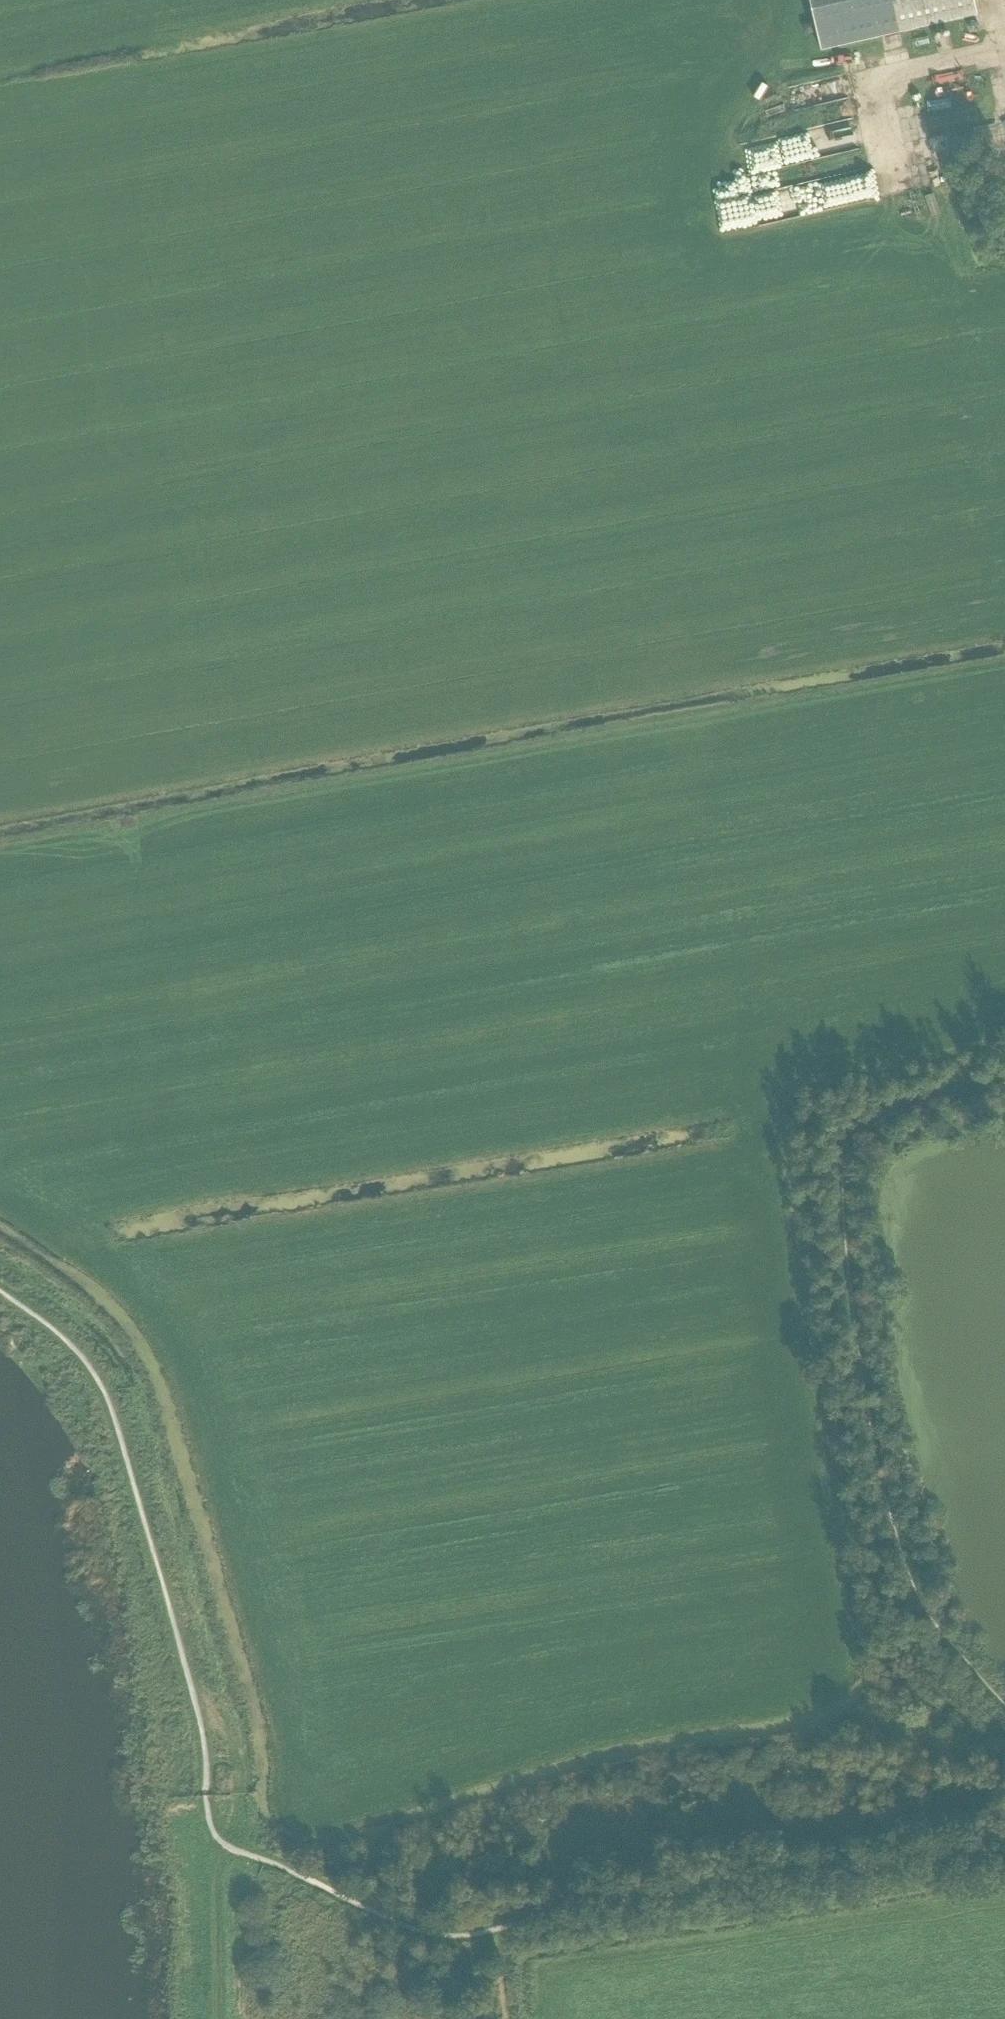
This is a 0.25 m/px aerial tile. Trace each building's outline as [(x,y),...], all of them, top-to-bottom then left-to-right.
[(821,52),(978,16),(975,0),(809,0),(821,52)] [(744,145),(753,174),(803,160),(798,143),(795,131),(744,145)]
